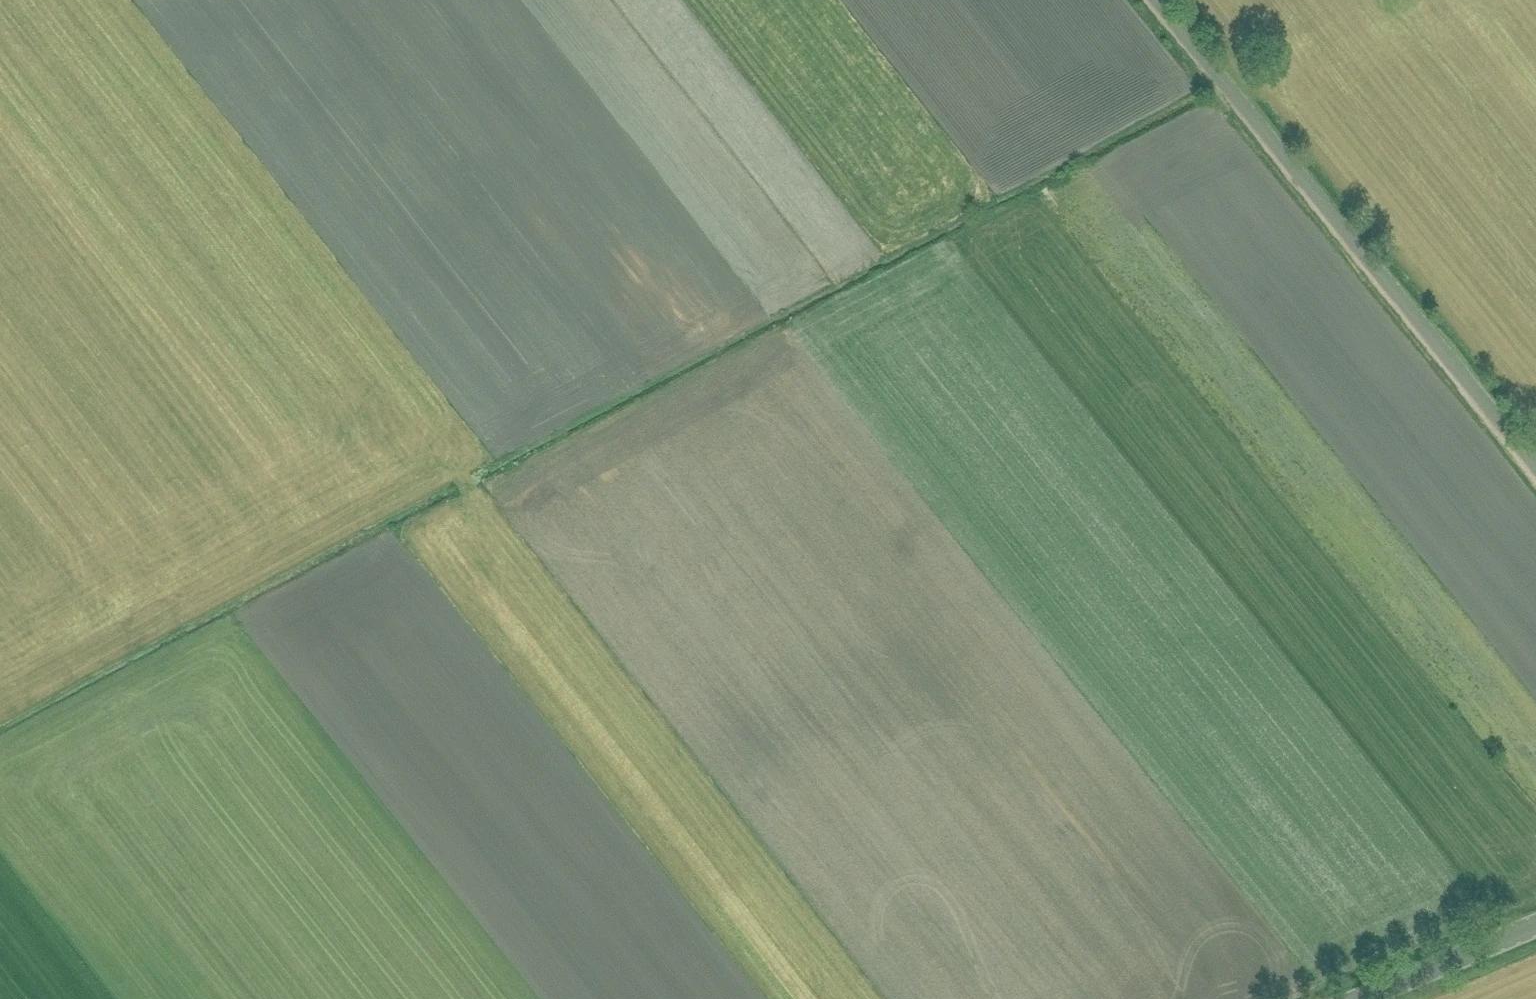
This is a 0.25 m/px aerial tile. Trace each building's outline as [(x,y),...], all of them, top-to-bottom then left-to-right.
[(1208,127),(1220,145),(1227,140),(1215,122),(1208,127)]
